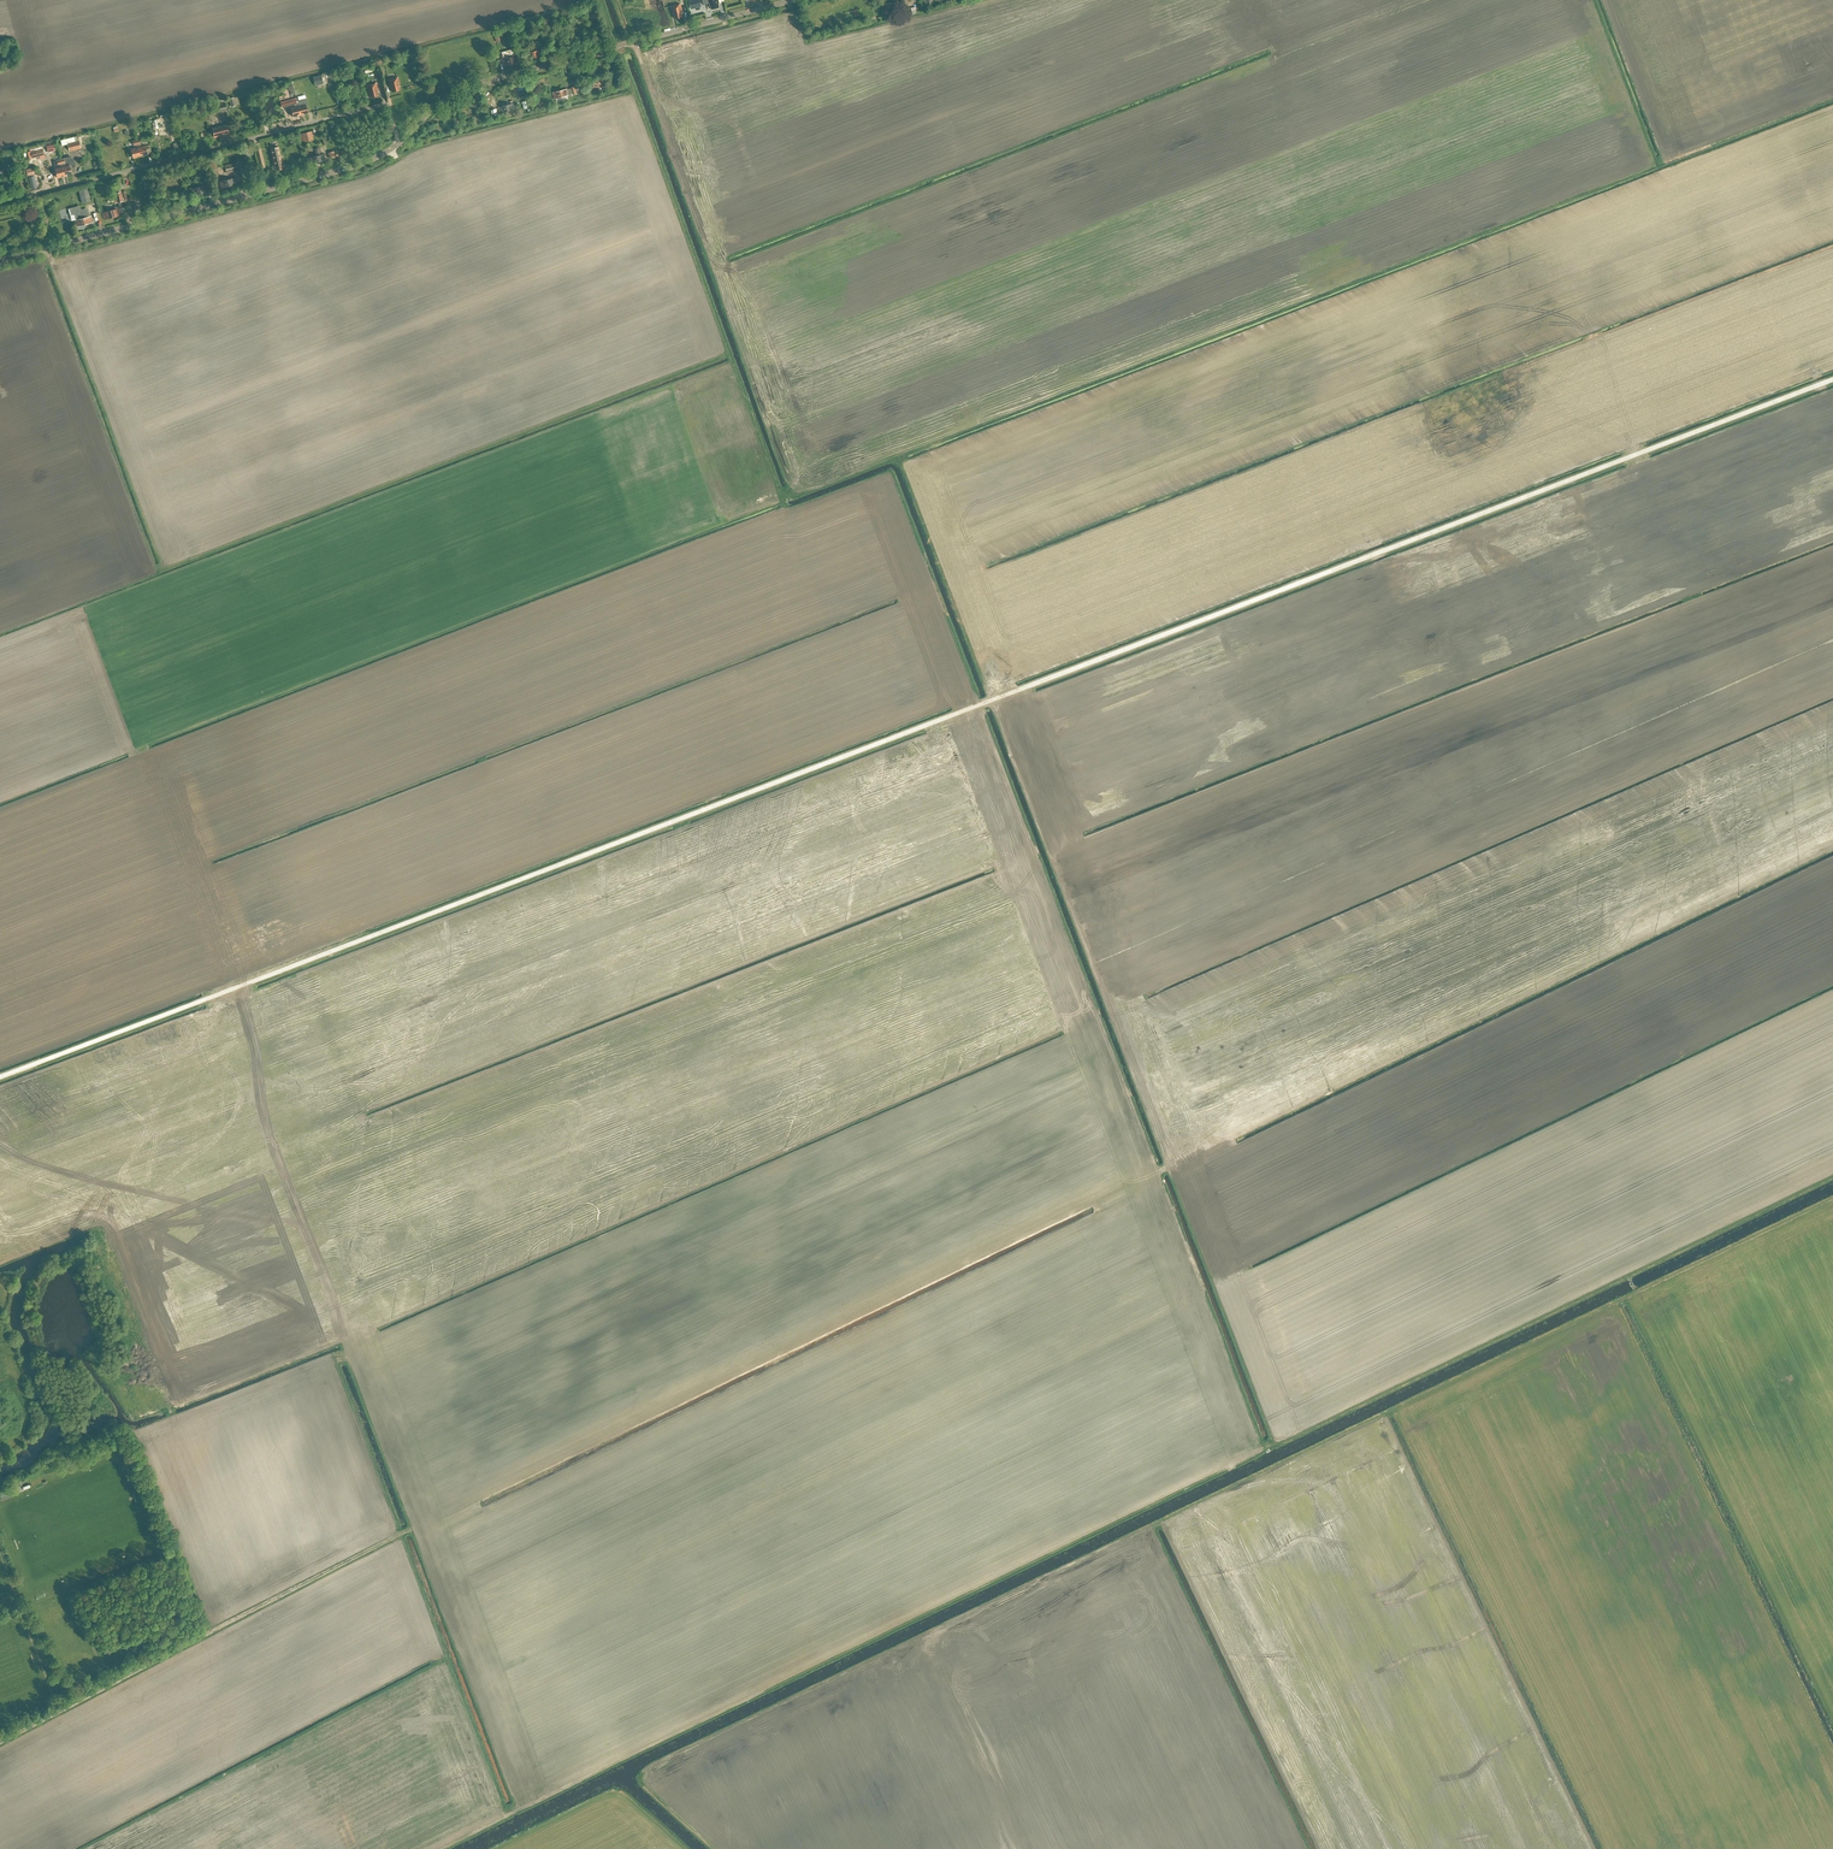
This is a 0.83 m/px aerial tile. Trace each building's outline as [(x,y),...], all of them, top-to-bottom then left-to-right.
[(718,0),(708,0),(709,4),(710,4),(711,10),(719,7),(718,4),(719,3),(718,0)] [(883,5),(885,11),(901,7),(902,11),(910,9),(907,0),(902,0),(901,0),(901,2),(898,3),(898,1),(883,5)] [(675,19),(683,17),(682,13),(683,13),(681,4),(671,7),(672,11),(673,11),(675,19)] [(539,45),(529,48),(530,52),(527,53),(529,60),(543,56),(542,49),(541,50),(539,45)] [(516,56),(514,49),(500,52),(504,66),(519,62),(517,56),(516,56)] [(315,86),(323,84),(321,75),(313,78),(315,86)] [(392,92),(400,90),(399,87),(400,86),(397,77),(388,80),(389,85),(390,84),(392,92)] [(376,83),(366,85),(367,90),(368,90),(370,98),(378,96),(377,92),(378,92),(376,83)] [(569,95),(576,93),(574,87),(571,88),(568,89),(553,93),(555,99),(569,95)] [(229,99),(231,107),(239,105),(237,97),(234,98),(229,99)] [(298,107),(296,99),(296,98),(281,102),(282,108),(294,105),(295,107),(298,107)] [(227,111),(225,103),(224,103),(224,100),(215,102),(218,113),(227,111)] [(501,114),(515,110),(514,103),(499,107),(501,114)] [(298,107),(300,115),(308,113),(305,105),(302,106),(298,107)] [(293,117),(300,115),(298,107),(295,107),(290,108),(293,117)] [(226,125),(219,127),(221,136),(229,134),(226,125)] [(219,127),(212,129),(214,137),(221,136),(219,127)] [(311,131),(302,133),(304,142),(313,140),(311,131)] [(81,148),(78,136),(61,140),(62,145),(67,144),(69,151),(81,148)] [(138,148),(140,156),(148,154),(145,146),(138,148)] [(270,148),(275,171),(284,169),(278,146),(270,148)] [(133,158),(140,156),(138,148),(130,150),(133,158)] [(44,155),(42,149),(30,151),(32,158),(44,155)] [(260,169),(265,167),(262,154),(257,155),(260,169)] [(310,164),(325,160),(323,154),(309,158),(310,164)] [(60,160),(64,176),(72,174),(70,168),(74,167),(75,166),(73,161),(70,157),(60,159),(60,160)] [(208,159),(211,170),(217,169),(214,157),(208,159)] [(57,178),(64,176),(60,160),(53,161),(55,169),(57,178)] [(236,162),(224,166),(226,174),(238,171),(236,162)] [(34,174),(33,168),(26,169),(27,176),(34,174)] [(221,188),(237,184),(235,178),(219,182),(221,188)] [(192,196),(208,192),(207,185),(191,190),(192,196)] [(115,203),(121,201),(123,200),(120,192),(112,194),(115,203)] [(93,204),(87,206),(89,212),(95,211),(93,204)] [(80,207),(71,209),(72,214),(77,213),(79,219),(75,220),(77,227),(93,222),(91,216),(89,217),(87,210),(81,211),(80,207)] [(121,215),(119,209),(119,208),(102,213),(104,219),(121,215)] [(6,1501),(18,1497),(16,1491),(4,1495),(6,1501)]
